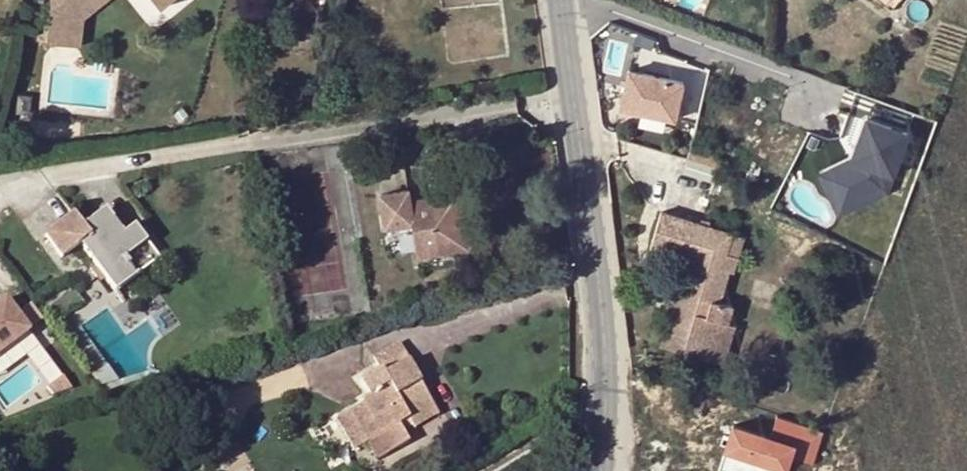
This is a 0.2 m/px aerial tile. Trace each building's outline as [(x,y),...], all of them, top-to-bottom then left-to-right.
[(51,25),(48,39),(47,41),(77,47),(84,18),(106,0),(56,0),(51,25)] [(48,39),(51,25),(40,22),(37,36),(48,39)] [(684,82),(629,70),(621,107),(676,120),(684,82)] [(32,95),(18,93),(15,113),(30,114),(32,95)] [(828,192),(891,211),(917,126),(868,111),(850,169),(836,165),(828,192)] [(418,254),(423,254),(466,246),(462,223),(452,225),(449,209),(452,209),(450,195),(409,200),(408,190),(382,194),(387,226),(412,221),(418,254)] [(264,215),(262,205),(249,207),(251,217),(264,215)] [(158,258),(134,226),(123,234),(104,209),(82,226),(73,215),(45,236),(61,256),(79,244),(115,291),(145,268),(158,258)] [(722,322),(728,324),(733,306),(719,302),(730,269),(734,272),(739,257),(726,253),(732,233),(661,211),(651,246),(688,258),(675,301),(672,313),(667,329),(689,336),(684,352),(709,360),(722,322)] [(726,253),(739,257),(745,237),(732,233),(726,253)] [(155,282),(145,268),(115,291),(126,305),(155,282)] [(672,313),(675,301),(668,297),(664,311),(672,313)] [(28,332),(4,301),(0,304),(0,354),(28,332)] [(709,360),(725,364),(736,327),(728,324),(722,322),(709,360)] [(662,345),(684,352),(689,336),(667,329),(662,345)] [(363,405),(347,412),(365,443),(399,424),(408,419),(411,423),(434,410),(407,361),(409,360),(399,343),(372,357),(379,370),(359,381),(367,397),(360,400),(363,405)] [(61,377),(46,389),(51,396),(71,389),(61,377)] [(437,416),(434,410),(411,423),(412,426),(414,429),(437,416)] [(365,443),(347,412),(335,419),(353,451),(365,443)] [(725,467),(739,470),(795,470),(800,456),(818,461),(829,428),(781,413),(776,429),(740,418),(725,467)] [(408,419),(399,424),(403,431),(412,426),(411,423),(408,419)] [(399,424),(365,443),(375,462),(410,443),(403,431),(399,424)]
